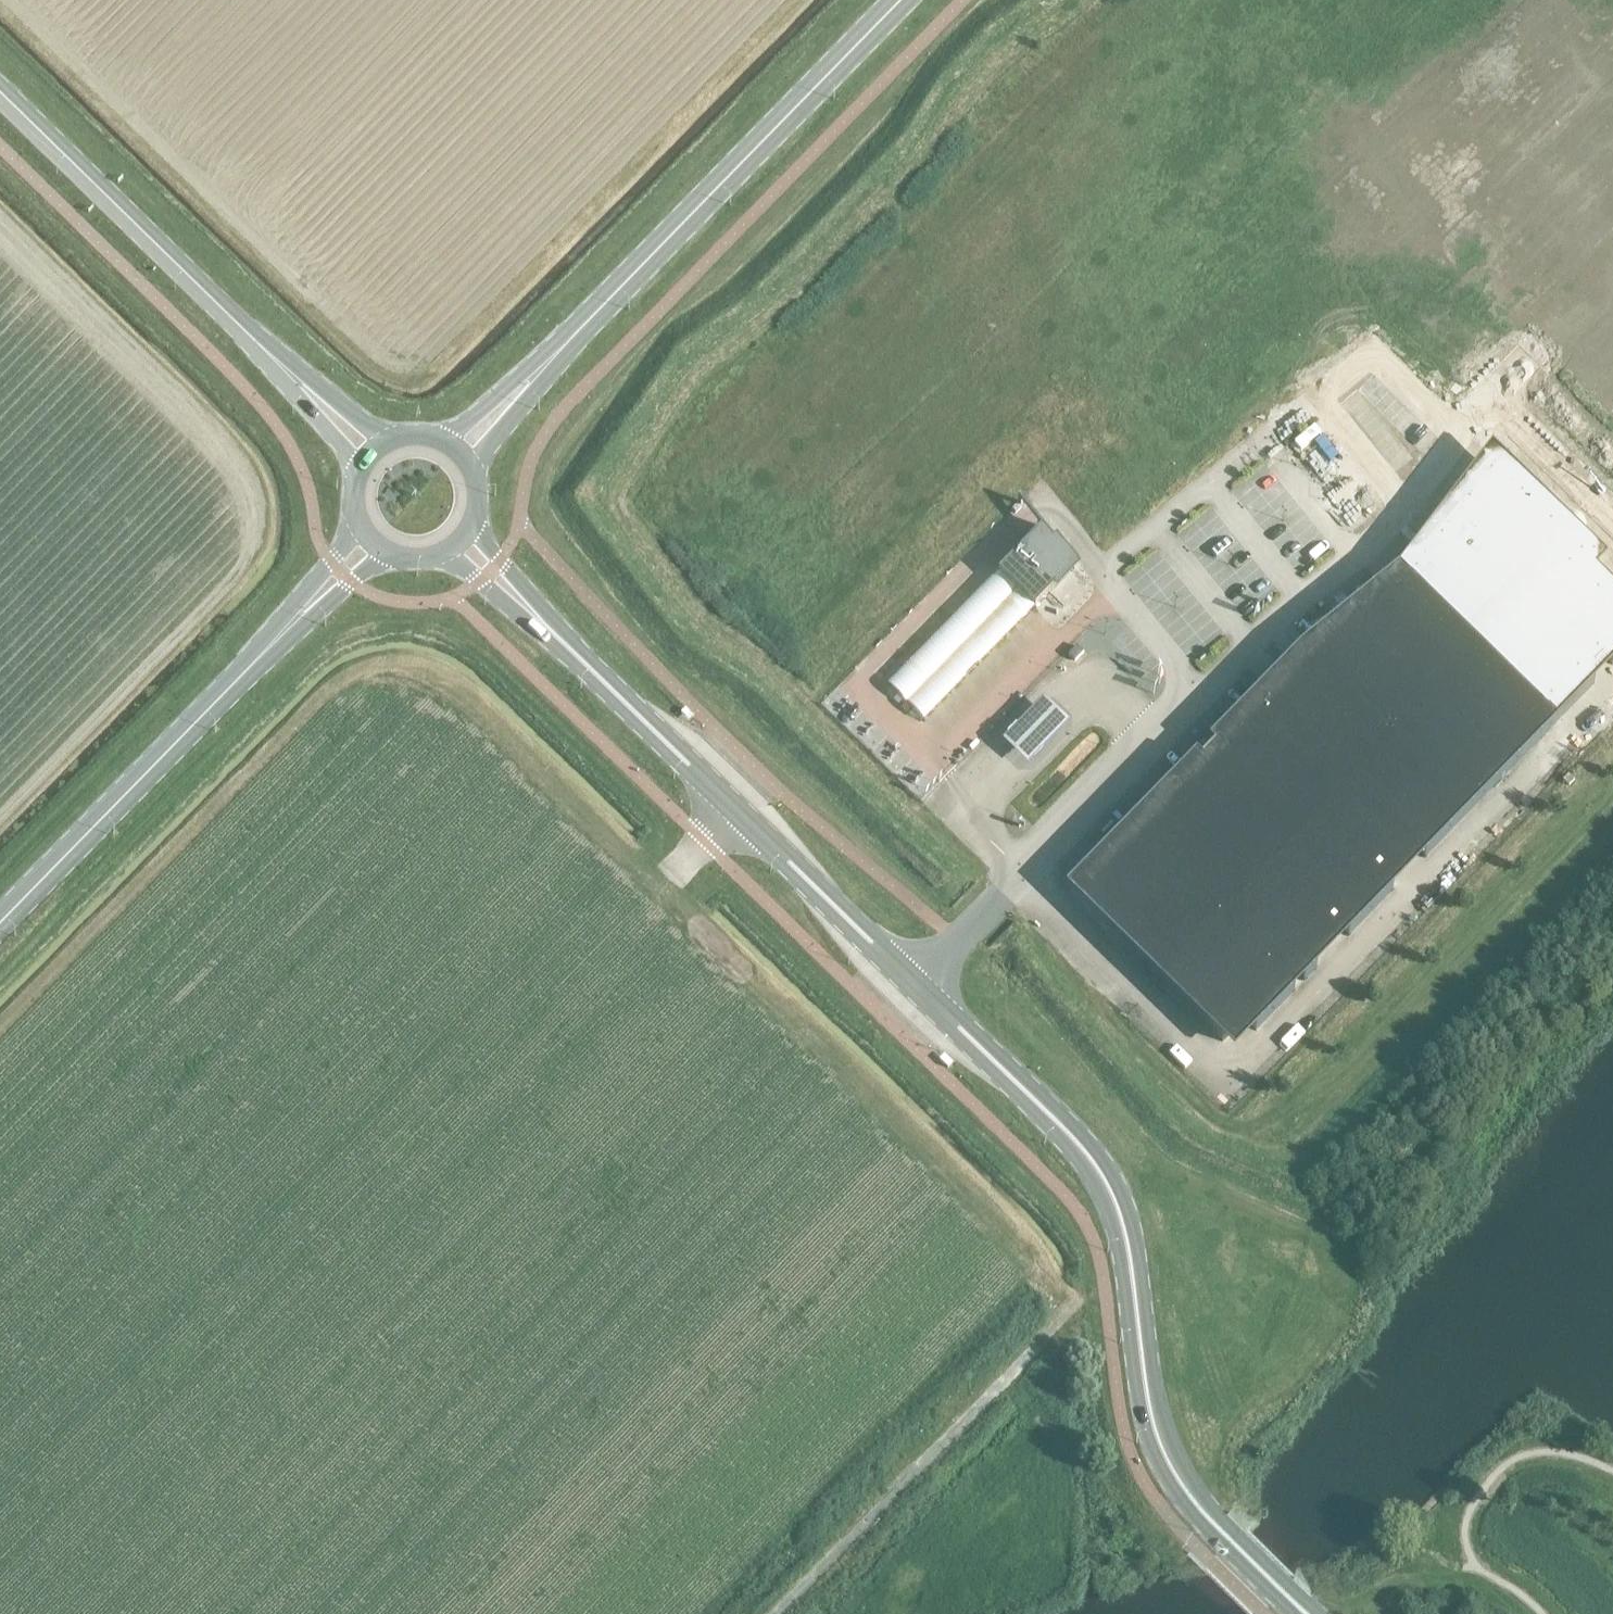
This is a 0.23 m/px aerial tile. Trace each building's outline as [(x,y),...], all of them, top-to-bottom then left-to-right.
[(1411,579),(1557,721),(1594,683),(1587,675),(1607,655),(1612,661),(1612,546),(1516,451),(1495,472),(1411,579)] [(998,574),(1035,609),(1053,590),(1073,569),(1052,543),(1052,542),(1039,525),(1037,527),(1040,531),(998,574)] [(944,628),(885,685),(921,720),(1035,609),(998,574),(944,628)] [(1213,760),(1370,913),(1370,914),(1393,891),(1379,877),(1410,844),(1425,858),(1557,722),(1410,579),(1311,659),(1213,760)] [(1077,647),(1068,656),(1075,662),(1084,653),(1077,647)] [(1015,755),(1027,767),(1069,724),(1055,711),(1043,699),(1002,742),(1015,755)] [(1370,913),(1213,760),(1086,889),(1171,971),(1160,982),(1222,1043),(1244,1021),(1255,1032),(1294,991),(1283,980),(1337,926),(1348,936),(1370,913)]
